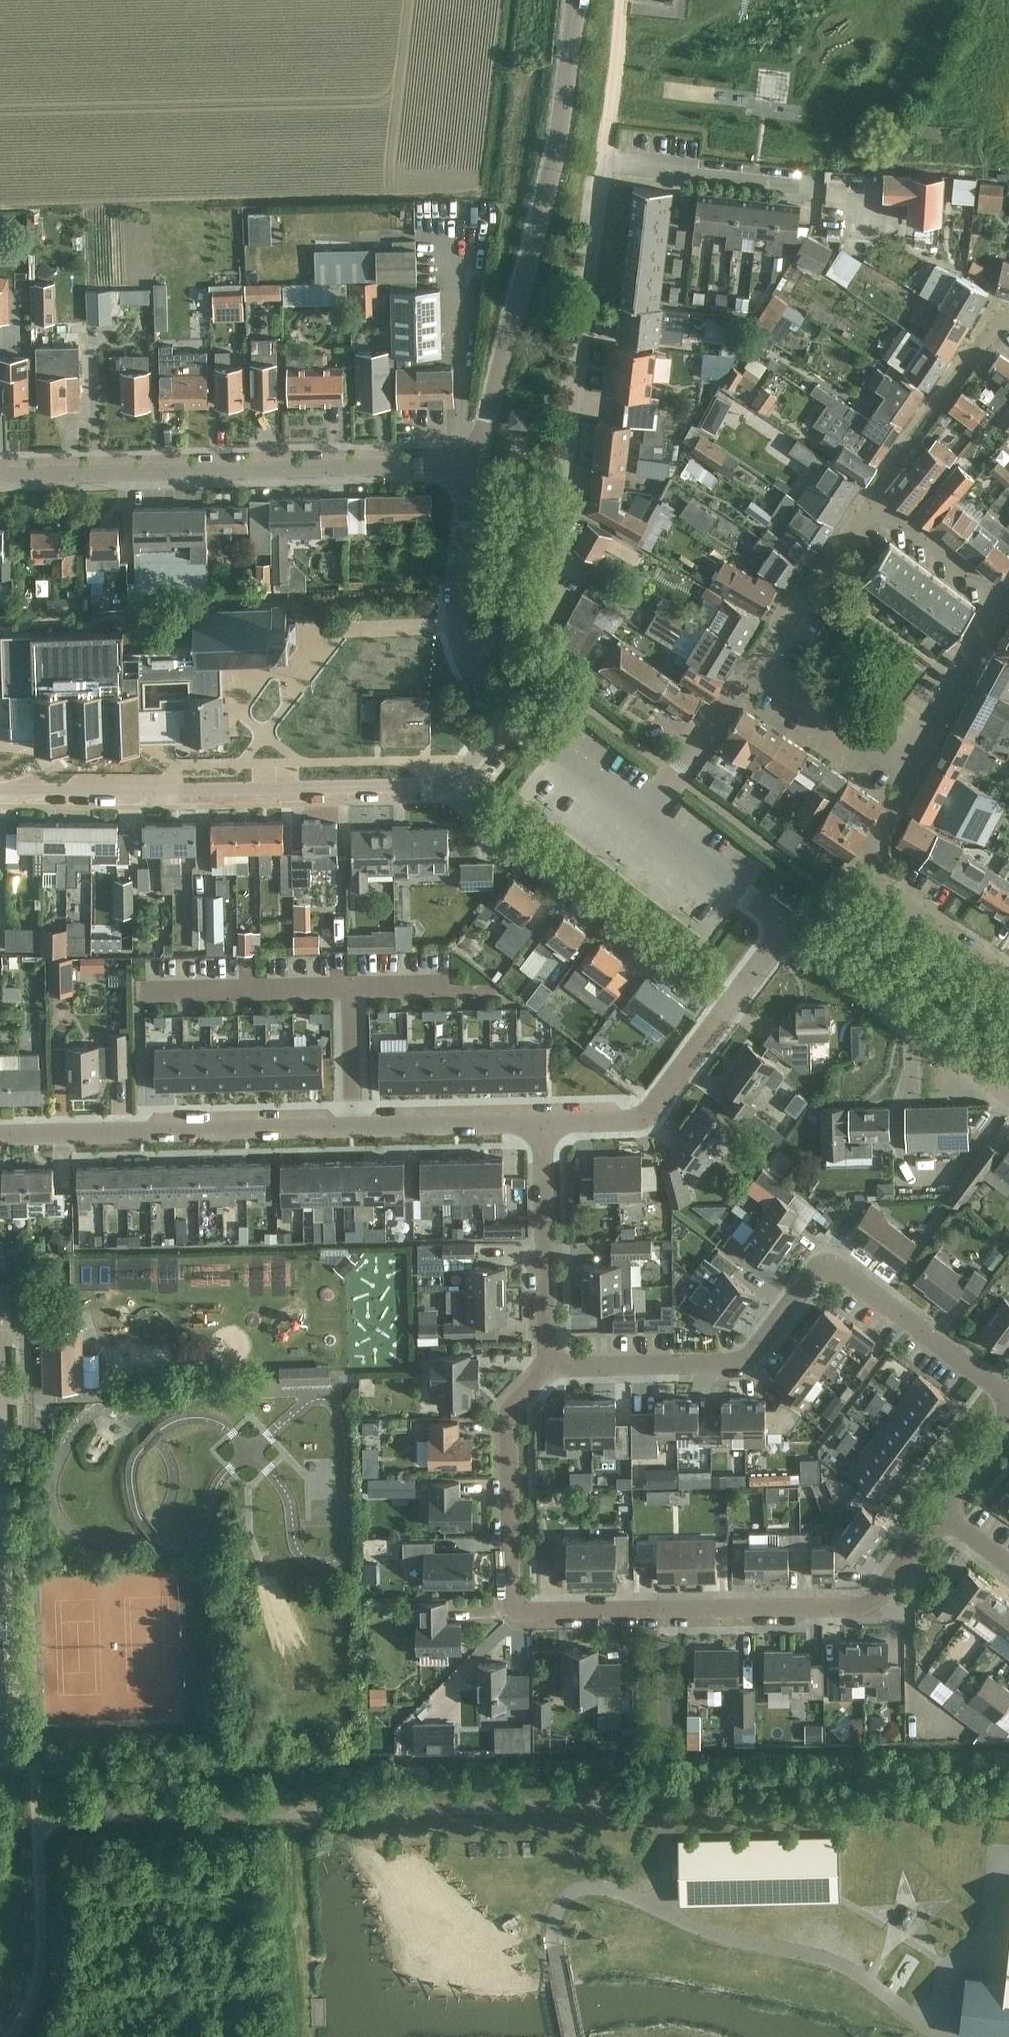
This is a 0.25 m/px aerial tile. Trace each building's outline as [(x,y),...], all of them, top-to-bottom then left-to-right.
[(840,185),(864,185),(864,158),(840,159),(840,185)] [(950,192),(972,193),(974,167),(951,166),(950,192)] [(939,222),(941,175),(882,172),(881,197),(908,199),(907,220),(913,221),(912,249),(936,250),(938,222),(939,222)] [(1003,184),(980,181),(979,198),(1001,200),(1003,184)] [(668,207),(669,191),(633,187),(631,203),(668,207)] [(714,230),(718,196),(696,194),(691,244),(699,245),(701,229),(714,230)] [(732,249),(738,199),(718,196),(714,230),(726,231),(724,248),(732,249)] [(754,235),(758,201),(738,199),(732,249),(737,249),(739,250),(741,233),(754,235)] [(686,209),(687,201),(678,200),(677,208),(686,209)] [(772,253),(778,203),(758,201),(754,235),(766,236),(764,252),(772,253)] [(666,223),(668,207),(631,203),(629,218),(666,223)] [(795,240),(799,206),(778,203),(772,253),(774,254),(779,254),(781,238),(795,240)] [(685,218),(686,209),(677,208),(676,217),(685,218)] [(871,227),(881,228),(883,208),(872,208),(871,227)] [(249,228),(270,227),(269,211),(249,211),(249,228)] [(664,236),(666,223),(629,218),(627,232),(664,236)] [(682,239),(683,230),(675,229),(674,238),(682,239)] [(663,251),(664,236),(627,232),(626,246),(663,251)] [(830,248),(805,234),(792,257),(817,271),(830,248)] [(965,257),(965,235),(950,235),(950,257),(965,257)] [(681,247),(682,239),(674,238),(673,246),(681,247)] [(661,264),(663,251),(626,246),(624,260),(661,264)] [(377,248),(377,247),(315,248),(316,280),(392,279),(394,354),(394,355),(398,354),(398,373),(399,405),(453,403),(452,365),(434,366),(433,354),(442,353),(440,288),(416,288),(416,247),(393,248),(377,248)] [(737,249),(732,249),(731,253),(731,256),(737,257),(738,257),(739,250),(737,249)] [(774,254),(772,265),(780,266),(782,254),(779,254),(774,254)] [(679,267),(680,258),(672,257),(671,266),(679,267)] [(1002,259),(995,292),(1008,295),(1008,261),(1002,259)] [(659,278),(661,264),(624,260),(623,274),(659,278)] [(972,262),(969,268),(979,273),(982,266),(972,262)] [(678,276),(679,267),(671,266),(670,275),(678,276)] [(932,281),(923,294),(969,322),(987,292),(968,281),(935,266),(928,278),(932,281)] [(658,293),(659,278),(623,274),(621,289),(658,293)] [(54,282),(35,282),(36,322),(51,322),(55,322),(54,282)] [(347,282),(283,284),(283,299),(347,297),(347,282)] [(245,298),(263,298),(263,283),(244,283),(245,298)] [(166,284),(154,284),(155,306),(167,306),(166,284)] [(381,284),(351,284),(351,316),(373,316),(372,295),(381,294),(381,284)] [(676,296),(677,287),(669,286),(668,295),(676,296)] [(87,287),(88,311),(88,320),(111,320),(111,287),(87,287)] [(121,302),(150,301),(149,288),(120,289),(121,302)] [(215,306),(243,305),(243,289),(215,290),(215,306)] [(656,308),(656,306),(658,293),(621,289),(619,304),(620,304),(656,308)] [(693,290),(692,300),(703,301),(704,291),(693,290)] [(717,292),(715,303),(725,304),(726,293),(717,292)] [(769,328),(786,302),(773,293),(756,320),(769,328)] [(738,294),(737,308),(747,309),(749,295),(738,294)] [(675,304),(676,296),(668,295),(667,303),(675,304)] [(686,330),(688,311),(689,310),(656,306),(656,308),(620,304),(616,338),(657,343),(657,340),(681,342),(682,329),(686,330)] [(936,313),(922,304),(917,313),(959,339),(969,323),(969,322),(951,311),(941,305),(936,313)] [(959,339),(917,313),(912,320),(927,329),(921,337),(922,338),(923,337),(949,355),(959,339)] [(81,406),(80,344),(77,344),(77,332),(72,332),(72,321),(55,322),(51,322),(51,345),(37,345),(38,407),(81,406)] [(756,328),(746,342),(764,355),(774,341),(756,328)] [(251,363),(252,403),(278,403),(276,337),(261,337),(262,350),(251,351),(251,363)] [(949,355),(923,337),(922,338),(921,337),(921,338),(925,341),(918,351),(902,340),(888,361),(904,373),(904,374),(926,389),(949,355)] [(159,344),(160,405),(208,404),(207,351),(173,352),(173,344),(159,344)] [(609,393),(621,394),(619,410),(656,414),(658,398),(648,397),(653,352),(614,347),(609,393)] [(389,374),(398,373),(398,354),(394,355),(394,354),(389,354),(389,350),(357,351),(358,405),(390,405),(389,374)] [(217,366),(216,366),(217,404),(244,403),(243,365),(230,366),(230,351),(217,351),(217,366)] [(323,366),(322,353),(287,354),(289,403),(344,401),(343,366),(323,366)] [(723,379),(736,356),(705,353),(702,377),(719,378),(723,379)] [(148,354),(122,354),(123,406),(151,405),(150,369),(148,369),(148,354)] [(999,354),(988,371),(1004,381),(996,393),(985,385),(978,395),(988,403),(989,402),(998,408),(1008,393),(1008,361),(999,354)] [(4,408),(28,407),(27,355),(0,356),(0,373),(3,373),(4,408)] [(742,372),(733,366),(724,381),(733,387),(738,380),(742,372)] [(742,372),(738,380),(750,388),(758,375),(746,366),(742,372)] [(924,394),(923,393),(897,377),(895,380),(878,368),(868,381),(885,393),(874,408),(873,407),(873,408),(874,409),(875,407),(902,425),(924,394)] [(762,386),(752,401),(765,410),(776,396),(762,386)] [(961,390),(950,407),(975,424),(980,417),(986,421),(995,408),(988,403),(986,407),(961,390)] [(866,418),(848,406),(832,395),(827,403),(843,414),(842,415),(862,428),(889,445),(900,428),(902,425),(875,407),(874,409),(873,408),(866,418)] [(842,415),(843,414),(827,403),(813,423),(824,430),(825,430),(839,440),(847,445),(877,463),(889,445),(862,428),(842,415)] [(525,425),(527,410),(512,408),(510,423),(525,425)] [(1000,419),(1008,427),(1008,409),(1000,419)] [(625,453),(629,425),(654,429),(656,414),(619,410),(617,424),(598,421),(593,465),(614,468),(616,452),(625,453)] [(709,411),(701,425),(715,432),(720,423),(718,416),(709,411)] [(825,430),(824,430),(819,439),(837,451),(831,460),(831,461),(862,481),(864,482),(877,463),(847,445),(839,440),(825,430)] [(717,466),(727,451),(701,433),(690,448),(717,466)] [(862,481),(831,461),(831,460),(797,437),(789,449),(811,465),(811,464),(818,469),(812,479),(847,503),(859,486),(862,481)] [(909,513),(948,466),(956,455),(935,439),(927,449),(925,448),(906,472),(902,469),(885,492),(909,513)] [(620,496),(625,453),(616,452),(614,468),(593,465),(588,511),(614,526),(617,532),(635,543),(647,522),(619,507),(620,496)] [(690,455),(683,465),(712,484),(718,475),(690,455)] [(994,456),(987,466),(991,469),(998,460),(994,456)] [(668,478),(670,461),(638,457),(636,474),(668,478)] [(1008,484),(1008,469),(1005,466),(998,460),(991,469),(1008,484)] [(961,491),(973,477),(957,464),(914,512),(931,526),(961,491)] [(973,478),(973,477),(961,491),(931,526),(956,546),(978,520),(954,501),(973,478)] [(847,503),(812,479),(810,478),(797,499),(788,492),(788,493),(833,524),(847,503)] [(833,524),(788,493),(773,512),(774,513),(790,524),(818,544),(833,524)] [(431,494),(349,496),(349,531),(366,531),(366,518),(432,518),(431,494)] [(652,495),(648,512),(663,517),(668,499),(652,495)] [(322,535),(322,523),(321,519),(322,518),(322,496),(271,497),(272,549),(274,582),(288,582),(287,536),(322,535)] [(349,531),(349,496),(322,496),(322,518),(321,519),(322,523),(349,522),(349,531)] [(272,549),(271,497),(250,498),(252,540),(251,549),(272,549)] [(767,523),(774,513),(773,512),(752,498),(745,508),(767,523)] [(247,505),(206,506),(207,545),(220,545),(220,529),(247,529),(247,505)] [(168,590),(167,506),(134,507),(136,580),(128,581),(128,609),(145,608),(144,591),(168,590)] [(207,545),(206,506),(167,506),(168,590),(208,590),(207,545)] [(706,507),(696,523),(707,531),(717,515),(706,507)] [(1006,525),(986,509),(983,513),(978,520),(956,546),(972,559),(976,562),(999,534),(1006,525)] [(642,552),(588,521),(574,547),(597,560),(605,546),(636,563),(642,552)] [(818,544),(790,524),(781,536),(768,527),(761,537),(804,566),(818,544)] [(48,560),(55,560),(55,572),(76,571),(76,551),(64,551),(63,527),(33,528),(33,552),(47,552),(48,560)] [(88,580),(104,580),(104,567),(120,566),(119,527),(91,527),(92,541),(87,541),(88,580)] [(11,576),(11,556),(5,556),(4,529),(0,529),(0,576),(11,576)] [(1008,561),(1008,556),(1006,553),(1008,549),(1008,542),(999,534),(976,562),(981,567),(996,578),(1008,561)] [(804,566),(761,537),(760,538),(759,537),(754,545),(767,554),(759,566),(790,586),(804,566)] [(890,542),(879,556),(863,578),(949,642),(975,606),(890,542)] [(762,614),(780,584),(760,572),(756,579),(724,560),(710,583),(762,614)] [(271,561),(258,562),(258,589),(271,589),(271,561)] [(627,579),(595,561),(588,572),(620,590),(627,579)] [(694,561),(688,570),(704,579),(710,570),(694,561)] [(723,596),(722,597),(705,587),(700,595),(718,605),(706,623),(741,645),(758,616),(723,596)] [(610,615),(599,608),(601,604),(582,593),(556,640),(582,658),(603,626),(610,615)] [(48,598),(49,610),(80,610),(79,598),(48,598)] [(176,648),(176,663),(195,661),(211,661),(211,659),(221,658),(222,658),(222,661),(225,660),(225,658),(234,658),(234,660),(237,660),(237,658),(247,658),(247,660),(250,660),(250,658),(260,657),(260,660),(288,659),(288,642),(296,642),(296,622),(287,622),(286,604),(258,605),(258,607),(248,607),(248,605),(245,605),(245,607),(236,608),(236,606),(232,606),(232,608),(223,608),(223,606),(220,606),(220,608),(209,609),(209,607),(182,608),(182,621),(176,621),(171,627),(171,643),(176,648)] [(683,628),(655,610),(644,629),(679,652),(680,650),(688,654),(688,656),(722,676),(741,645),(706,623),(706,624),(691,614),(683,628)] [(997,648),(1008,654),(1008,621),(997,648)] [(620,638),(603,626),(582,658),(594,667),(631,691),(636,684),(686,718),(701,698),(618,641),(620,638)] [(123,630),(4,634),(6,691),(13,691),(15,736),(56,734),(56,726),(87,725),(88,739),(186,735),(185,693),(161,694),(161,702),(146,702),(145,677),(189,675),(190,693),(195,693),(220,692),(222,692),(221,658),(211,659),(211,661),(195,661),(176,663),(176,648),(124,650),(123,630)] [(710,697),(722,676),(688,656),(688,654),(680,650),(679,652),(674,658),(687,666),(680,678),(708,696),(710,697)] [(994,650),(977,681),(1008,698),(1008,659),(994,650)] [(977,681),(967,699),(953,725),(990,745),(1006,714),(1008,716),(1008,698),(977,681)] [(220,692),(195,693),(187,693),(185,693),(186,735),(185,739),(229,738),(228,712),(221,713),(220,692)] [(381,734),(391,734),(391,744),(420,744),(421,734),(431,734),(431,704),(421,704),(421,694),(391,694),(391,704),(381,704),(381,734)] [(765,760),(782,735),(742,708),(722,737),(724,739),(720,745),(755,768),(762,758),(765,760)] [(994,753),(952,728),(933,763),(955,774),(960,764),(974,772),(978,765),(986,770),(994,753)] [(788,780),(808,752),(782,735),(765,760),(762,758),(755,768),(751,773),(772,786),(765,796),(773,802),(788,779),(788,780)] [(800,805),(827,766),(808,752),(788,780),(808,793),(800,805)] [(974,838),(990,806),(995,796),(954,776),(955,774),(933,763),(908,809),(933,824),(935,819),(974,838)] [(849,855),(882,803),(827,766),(800,805),(793,816),(849,855)] [(701,768),(696,774),(705,780),(710,774),(701,768)] [(767,810),(762,817),(773,825),(778,818),(767,810)] [(931,873),(952,841),(936,833),(909,818),(895,843),(922,858),(918,865),(931,873)] [(260,819),(236,820),(237,848),(236,848),(236,870),(248,870),(247,848),(259,848),(260,848),(260,819)] [(260,870),(272,870),(271,848),(283,847),(282,819),(260,819),(260,848),(259,848),(260,870)] [(305,847),(293,847),(293,854),(294,885),(311,885),(311,866),(337,865),(336,822),(321,823),(321,819),(304,819),(305,847)] [(43,846),(43,820),(19,820),(19,830),(8,830),(7,864),(18,864),(19,846),(33,846),(33,873),(43,873),(43,866),(43,846)] [(67,882),(68,820),(43,820),(43,846),(43,866),(57,866),(57,882),(67,882)] [(92,859),(92,821),(68,820),(67,882),(77,883),(77,867),(90,867),(90,859),(92,859)] [(195,820),(170,821),(172,891),(172,874),(181,874),(180,848),(196,848),(195,820)] [(212,871),(225,871),(224,848),(236,848),(237,848),(236,820),(211,820),(212,871)] [(799,826),(789,820),(776,839),(786,845),(799,826)] [(129,859),(129,831),(117,831),(117,821),(92,821),(92,859),(129,859)] [(172,891),(170,821),(145,822),(146,849),(162,849),(163,891),(172,891)] [(447,827),(407,828),(407,852),(394,852),(394,871),(394,876),(408,875),(408,870),(449,869),(447,827)] [(407,852),(407,828),(352,829),(353,887),(368,887),(367,871),(394,871),(394,852),(407,852)] [(962,845),(952,841),(931,873),(974,900),(991,874),(993,870),(959,850),(962,845)] [(1008,861),(1008,850),(1005,847),(995,862),(1003,868),(1008,861)] [(282,892),(294,892),(294,885),(293,854),(281,854),(282,892)] [(473,862),(461,863),(461,886),(493,885),(493,861),(473,862)] [(138,868),(138,897),(149,897),(149,868),(138,868)] [(991,874),(974,900),(1004,919),(1008,911),(1008,890),(993,880),(995,876),(991,874)] [(512,955),(520,945),(532,929),(522,921),(540,897),(514,876),(495,900),(508,910),(501,918),(508,923),(502,932),(494,941),(512,955)] [(133,914),(132,878),(116,878),(116,914),(133,914)] [(205,896),(207,938),(224,938),(222,895),(205,896)] [(193,927),(205,926),(204,896),(192,896),(193,927)] [(520,963),(519,965),(531,974),(548,953),(556,942),(569,952),(585,931),(563,914),(555,925),(551,922),(535,943),(526,955),(520,963)] [(396,949),(412,949),(412,938),(412,922),(396,923),(396,930),(396,939),(396,949)] [(5,950),(41,949),(42,926),(5,926),(5,950)] [(65,951),(66,927),(42,926),(41,949),(41,950),(65,951)] [(205,926),(193,927),(194,946),(206,946),(205,926)] [(348,950),(396,949),(396,939),(396,930),(373,931),(373,933),(348,933),(348,950)] [(85,933),(67,932),(66,951),(84,951),(85,933)] [(295,951),(319,951),(318,934),(295,934),(295,951)] [(238,952),(261,952),(261,939),(238,939),(238,952)] [(156,940),(142,940),(142,951),(156,951),(156,940)] [(627,978),(614,968),(622,959),(599,941),(591,952),(588,950),(565,981),(577,990),(588,976),(601,985),(596,991),(609,1001),(627,978)] [(172,942),(164,943),(164,954),(172,954),(172,942)] [(522,952),(516,960),(520,963),(526,955),(522,952)] [(70,988),(70,956),(50,956),(50,988),(70,988)] [(499,967),(492,976),(498,981),(505,972),(499,967)] [(623,1007),(631,1014),(636,1007),(665,1030),(684,1005),(646,977),(623,1007)] [(20,986),(5,986),(5,1000),(20,1000),(20,986)] [(800,1070),(810,1070),(809,1036),(829,1036),(828,1003),(797,1004),(797,1020),(781,1020),(781,1027),(774,1027),(762,1041),(768,1046),(780,1055),(800,1070)] [(529,1006),(521,1007),(521,1019),(530,1019),(529,1006)] [(490,1007),(477,1008),(478,1016),(490,1016),(490,1007)] [(502,1007),(490,1007),(490,1016),(502,1015),(502,1007)] [(447,1008),(434,1009),(435,1017),(447,1017),(447,1008)] [(434,1009),(422,1009),(423,1017),(435,1017),(434,1009)] [(390,1010),(378,1010),(378,1018),(390,1018),(390,1010)] [(322,1011),(310,1011),(310,1020),(322,1019),(322,1011)] [(331,1011),(322,1011),(322,1019),(322,1025),(331,1025),(331,1011)] [(266,1012),(254,1013),(254,1021),(266,1021),(266,1012)] [(278,1012),(266,1012),(266,1021),(278,1020),(278,1012)] [(223,1013),(211,1014),(211,1022),(223,1022),(223,1013)] [(211,1014),(198,1014),(199,1022),(211,1022),(211,1014)] [(166,1015),(154,1015),(154,1023),(167,1023),(166,1015)] [(863,1024),(851,1025),(853,1056),(865,1055),(863,1024)] [(111,1045),(67,1046),(68,1086),(100,1086),(99,1074),(127,1073),(126,1032),(110,1032),(111,1045)] [(580,1054),(602,1071),(612,1058),(589,1041),(580,1054)] [(322,1043),(294,1044),(295,1085),(323,1085),(322,1043)] [(294,1044),(266,1045),(267,1086),(295,1085),(294,1044)] [(749,1101),(763,1081),(769,1085),(775,1086),(782,1076),(780,1070),(774,1066),(775,1065),(774,1064),(762,1055),(747,1044),(720,1080),(731,1088),(722,1101),(746,1119),(756,1106),(749,1101)] [(238,1045),(211,1046),(212,1087),(239,1087),(238,1045)] [(266,1045),(238,1045),(239,1087),(267,1086),(266,1045)] [(211,1046),(183,1047),(184,1088),(212,1087),(211,1046)] [(518,1046),(490,1047),(491,1088),(519,1088),(518,1046)] [(547,1046),(518,1046),(519,1088),(548,1087),(547,1046)] [(768,1046),(762,1055),(774,1064),(780,1055),(768,1046)] [(183,1047),(155,1047),(156,1089),(184,1088),(183,1047)] [(490,1047),(463,1048),(464,1089),(491,1088),(490,1047)] [(435,1048),(407,1049),(408,1090),(436,1090),(435,1048)] [(463,1048),(435,1048),(436,1090),(464,1089),(463,1048)] [(407,1049),(379,1049),(379,1056),(380,1079),(380,1091),(408,1090),(407,1049)] [(39,1053),(20,1053),(0,1054),(0,1100),(41,1099),(40,1066),(39,1066),(39,1053)] [(379,1056),(371,1057),(372,1079),(380,1079),(379,1056)] [(687,1132),(673,1151),(702,1172),(712,1158),(706,1153),(719,1136),(732,1146),(740,1135),(727,1125),(728,1122),(703,1103),(684,1129),(687,1132)] [(967,1104),(906,1105),(907,1149),(968,1148),(967,1104)] [(844,1107),(822,1108),(823,1155),(845,1154),(872,1153),(872,1136),(889,1136),(888,1106),(868,1106),(868,1109),(864,1109),(864,1106),(850,1107),(850,1113),(844,1113),(844,1107)] [(816,1136),(811,1132),(819,1123),(802,1108),(776,1138),(798,1157),(816,1136)] [(987,1142),(947,1197),(959,1206),(1000,1152),(987,1142)] [(1008,1177),(1008,1148),(995,1167),(1008,1177)] [(642,1153),(618,1154),(619,1194),(643,1193),(642,1153)] [(619,1194),(618,1154),(594,1154),(595,1176),(580,1177),(581,1202),(596,1202),(596,1195),(619,1194)] [(483,1195),(482,1157),(462,1158),(463,1215),(473,1214),(472,1196),(483,1195)] [(482,1157),(483,1195),(484,1214),(504,1214),(503,1157),(482,1157)] [(442,1196),(442,1158),(421,1159),(421,1167),(413,1167),(413,1197),(421,1196),(422,1216),(432,1215),(431,1197),(442,1196)] [(463,1215),(462,1158),(442,1158),(442,1196),(453,1196),(454,1215),(463,1215)] [(405,1159),(384,1160),(384,1198),(395,1197),(396,1216),(406,1216),(405,1159)] [(364,1217),(363,1160),(343,1161),(344,1199),(354,1198),(355,1217),(364,1217)] [(384,1198),(384,1160),(363,1160),(364,1217),(374,1217),(373,1198),(384,1198)] [(324,1218),(322,1161),(302,1162),(303,1200),(314,1199),(314,1218),(314,1230),(324,1230),(324,1226),(324,1218)] [(344,1199),(343,1161),(322,1161),(324,1218),(333,1218),(333,1199),(344,1199)] [(271,1162),(246,1163),(246,1193),(258,1193),(259,1202),(272,1202),(271,1162)] [(303,1200),(302,1162),(281,1162),(282,1219),(292,1219),(292,1200),(303,1200)] [(223,1203),(222,1163),(198,1164),(199,1194),(210,1194),(211,1203),(223,1203)] [(246,1193),(246,1163),(222,1163),(223,1203),(235,1202),(235,1193),(246,1193)] [(680,1163),(663,1168),(673,1204),(692,1199),(687,1181),(685,1181),(680,1163)] [(175,1204),(174,1164),(150,1165),(151,1195),(162,1195),(163,1204),(175,1204)] [(199,1194),(198,1164),(174,1164),(175,1204),(187,1203),(187,1194),(199,1194)] [(127,1205),(126,1165),(102,1166),(103,1196),(114,1196),(115,1205),(127,1205)] [(151,1195),(150,1165),(126,1165),(127,1205),(139,1204),(139,1195),(151,1195)] [(103,1196),(102,1166),(77,1166),(78,1206),(87,1206),(91,1205),(91,1196),(103,1196)] [(53,1167),(28,1168),(29,1213),(64,1212),(64,1191),(54,1191),(53,1167)] [(28,1168),(2,1168),(3,1192),(0,1192),(0,1214),(29,1213),(28,1168)] [(763,1168),(755,1178),(777,1195),(787,1203),(788,1202),(793,1206),(809,1219),(817,1209),(795,1192),(763,1168)] [(894,1183),(878,1183),(878,1198),(894,1198),(894,1183)] [(793,1206),(788,1202),(787,1203),(777,1195),(766,1208),(768,1209),(755,1226),(787,1249),(799,1232),(783,1220),(793,1206)] [(828,1202),(822,1210),(833,1219),(839,1211),(828,1202)] [(873,1252),(876,1249),(896,1264),(915,1240),(881,1215),(883,1211),(871,1202),(848,1233),(873,1252)] [(741,1232),(753,1217),(741,1207),(729,1222),(741,1232)] [(826,1215),(821,1222),(827,1226),(832,1220),(826,1215)] [(333,1218),(324,1218),(324,1226),(333,1226),(333,1218)] [(526,1220),(485,1221),(486,1235),(526,1235),(526,1220)] [(248,1224),(239,1224),(239,1241),(248,1241),(248,1224)] [(634,1226),(621,1226),(622,1237),(634,1237),(634,1226)] [(787,1249),(755,1226),(743,1242),(730,1232),(723,1243),(742,1257),(749,1248),(774,1267),(787,1249)] [(373,1228),(365,1228),(365,1239),(374,1239),(373,1228)] [(345,1239),(354,1239),(354,1230),(345,1231),(345,1239)] [(291,1231),(279,1232),(279,1239),(291,1239),(291,1231)] [(177,1241),(187,1240),(187,1232),(176,1233),(177,1241)] [(265,1232),(265,1240),(277,1241),(277,1232),(265,1232)] [(102,1234),(90,1235),(90,1243),(102,1242),(102,1234)] [(139,1235),(129,1235),(129,1244),(139,1243),(139,1235)] [(71,1236),(59,1236),(59,1250),(72,1249),(71,1236)] [(582,1264),(582,1285),(632,1284),(631,1255),(652,1254),(651,1238),(611,1239),(612,1263),(582,1264)] [(443,1242),(418,1243),(419,1262),(444,1262),(444,1267),(466,1266),(473,1266),(473,1255),(475,1255),(475,1242),(443,1242)] [(723,1269),(711,1286),(742,1309),(755,1292),(730,1273),(737,1264),(718,1249),(710,1260),(723,1269)] [(346,1270),(357,1259),(349,1250),(337,1262),(346,1270)] [(934,1254),(915,1280),(934,1294),(932,1296),(946,1307),(959,1291),(969,1299),(985,1278),(974,1270),(967,1279),(934,1254)] [(248,1258),(249,1280),(279,1280),(278,1258),(248,1258)] [(115,1262),(116,1278),(150,1277),(149,1261),(115,1262)] [(466,1266),(467,1288),(506,1287),(505,1265),(473,1266),(466,1266)] [(742,1309),(711,1286),(704,1281),(692,1297),(686,1293),(678,1303),(698,1317),(705,1308),(729,1326),(742,1309)] [(632,1305),(632,1284),(582,1285),(583,1307),(615,1306),(615,1318),(635,1317),(635,1305),(632,1305)] [(444,1321),(420,1321),(420,1334),(438,1334),(477,1333),(476,1321),(506,1320),(506,1287),(467,1288),(459,1288),(446,1288),(447,1310),(459,1309),(460,1321),(444,1321)] [(979,1331),(1002,1349),(1008,1341),(1008,1301),(1004,1298),(979,1331)] [(662,1317),(645,1317),(646,1330),(673,1329),(672,1304),(662,1304),(662,1317)] [(875,1340),(853,1323),(851,1326),(825,1307),(812,1324),(839,1344),(845,1336),(866,1352),(875,1340)] [(613,1318),(613,1330),(637,1330),(637,1317),(635,1317),(615,1318),(613,1318)] [(838,1345),(839,1344),(812,1324),(800,1340),(835,1366),(846,1351),(838,1345)] [(42,1328),(42,1329),(43,1389),(84,1388),(83,1351),(77,1351),(76,1328),(42,1328)] [(420,1334),(418,1334),(419,1343),(438,1342),(438,1334),(420,1334)] [(714,1334),(694,1335),(695,1346),(714,1346),(714,1334)] [(835,1366),(800,1340),(788,1356),(815,1376),(821,1368),(834,1377),(840,1369),(835,1366)] [(432,1342),(432,1357),(438,1357),(438,1354),(447,1354),(447,1342),(432,1342)] [(871,1367),(878,1357),(871,1352),(864,1362),(871,1367)] [(438,1354),(438,1357),(432,1357),(432,1371),(434,1371),(434,1382),(438,1382),(438,1405),(451,1405),(463,1404),(470,1404),(470,1384),(472,1384),(472,1376),(478,1376),(478,1356),(470,1356),(470,1354),(438,1354)] [(810,1383),(815,1376),(788,1356),(776,1373),(784,1379),(777,1388),(802,1407),(817,1388),(810,1383)] [(863,1377),(871,1367),(864,1362),(856,1372),(863,1377)] [(330,1381),(330,1369),(281,1370),(281,1382),(330,1381)] [(901,1378),(892,1371),(886,1380),(895,1386),(901,1378)] [(919,1374),(904,1394),(934,1416),(949,1396),(919,1374)] [(847,1399),(854,1389),(847,1384),(840,1394),(847,1399)] [(886,1397),(877,1391),(871,1399),(880,1405),(886,1397)] [(836,1392),(829,1401),(839,1409),(846,1400),(836,1392)] [(934,1416),(904,1394),(890,1413),(920,1435),(934,1416)] [(744,1431),(743,1397),(730,1397),(730,1399),(722,1400),(722,1415),(710,1416),(711,1444),(732,1443),(732,1445),(744,1445),(744,1431)] [(757,1397),(743,1397),(744,1431),(744,1445),(764,1445),(764,1431),(788,1430),(801,1412),(785,1400),(782,1397),(781,1398),(782,1398),(776,1407),(765,1407),(765,1399),(757,1399),(757,1397)] [(616,1429),(615,1398),(591,1399),(592,1441),(604,1441),(604,1455),(628,1454),(628,1428),(616,1429)] [(677,1431),(677,1398),(663,1398),(663,1400),(655,1400),(655,1416),(631,1416),(632,1455),(658,1454),(658,1440),(665,1440),(665,1432),(677,1431)] [(711,1444),(710,1416),(699,1416),(699,1400),(690,1400),(690,1398),(677,1398),(677,1431),(677,1444),(686,1444),(689,1440),(698,1440),(699,1444),(711,1444)] [(547,1449),(567,1448),(567,1441),(592,1441),(591,1399),(565,1399),(565,1415),(547,1416),(547,1449)] [(874,1413),(880,1405),(871,1399),(865,1407),(874,1413)] [(463,1404),(451,1405),(451,1415),(463,1415),(463,1404)] [(920,1435),(890,1413),(876,1432),(906,1454),(920,1435)] [(842,1419),(833,1430),(840,1435),(848,1423),(842,1419)] [(363,1434),(379,1434),(379,1421),(363,1421),(363,1434)] [(458,1436),(458,1421),(431,1421),(431,1436),(429,1436),(430,1439),(417,1439),(417,1462),(430,1462),(430,1464),(471,1464),(471,1436),(458,1436)] [(849,1429),(843,1437),(852,1444),(858,1436),(849,1429)] [(906,1454),(876,1432),(861,1451),(892,1473),(906,1454)] [(846,1452),(852,1444),(843,1437),(837,1445),(846,1452)] [(892,1473),(861,1451),(847,1471),(877,1493),(892,1473)] [(818,1458),(800,1458),(801,1481),(819,1480),(818,1458)] [(379,1461),(364,1462),(364,1473),(379,1472),(379,1461)] [(678,1469),(655,1469),(655,1486),(678,1485),(678,1469)] [(693,1469),(679,1469),(679,1484),(693,1484),(693,1469)] [(789,1471),(749,1472),(749,1482),(789,1481),(789,1471)] [(726,1473),(712,1474),(712,1484),(726,1484),(726,1473)] [(630,1475),(616,1475),(616,1485),(630,1485),(630,1475)] [(365,1479),(365,1493),(383,1493),(383,1479),(365,1479)] [(459,1481),(431,1481),(432,1497),(430,1497),(431,1525),(472,1524),(472,1496),(459,1496),(459,1481)] [(1007,1481),(995,1498),(1008,1509),(1008,1483),(1007,1481)] [(778,1484),(766,1484),(766,1497),(779,1497),(778,1484)] [(629,1487),(619,1487),(619,1502),(629,1502),(629,1487)] [(857,1512),(850,1521),(877,1541),(885,1531),(883,1529),(888,1523),(875,1513),(882,1504),(883,1503),(880,1501),(879,1501),(859,1487),(846,1504),(857,1512)] [(869,1552),(877,1541),(850,1521),(842,1531),(837,1527),(831,1535),(834,1543),(834,1565),(844,1565),(847,1561),(853,1566),(854,1565),(853,1564),(860,1556),(862,1557),(867,1551),(869,1552)] [(800,1559),(800,1531),(778,1531),(778,1532),(766,1532),(767,1578),(780,1578),(780,1576),(789,1575),(789,1559),(800,1559)] [(835,1577),(834,1565),(834,1543),(822,1543),(822,1535),(812,1535),(812,1531),(800,1531),(800,1559),(812,1559),(812,1575),(821,1575),(821,1577),(835,1577)] [(616,1563),(628,1563),(628,1532),(614,1533),(614,1538),(589,1538),(590,1580),(616,1580),(616,1563)] [(767,1578),(766,1532),(748,1532),(748,1536),(733,1536),(733,1557),(732,1557),(732,1561),(734,1561),(734,1560),(745,1560),(746,1576),(754,1576),(754,1578),(767,1578)] [(569,1538),(569,1536),(549,1536),(549,1564),(568,1564),(568,1581),(590,1580),(589,1538),(569,1538)] [(390,1538),(365,1539),(366,1554),(390,1553),(390,1538)] [(727,1538),(657,1539),(658,1579),(716,1579),(716,1560),(728,1560),(727,1538)] [(473,1584),(472,1551),(435,1552),(435,1540),(403,1540),(403,1559),(425,1559),(426,1585),(473,1584)] [(987,1587),(988,1587),(990,1584),(969,1568),(955,1587),(945,1580),(928,1602),(947,1616),(956,1604),(968,1613),(972,1609),(971,1608),(987,1587)] [(988,1587),(987,1587),(971,1608),(972,1609),(981,1616),(974,1626),(991,1639),(999,1629),(1008,1615),(1008,1603),(988,1587)] [(446,1622),(446,1600),(418,1601),(418,1623),(417,1623),(417,1651),(421,1651),(421,1662),(449,1662),(449,1650),(461,1650),(461,1622),(446,1622)] [(999,1629),(1008,1637),(1008,1615),(999,1629)] [(887,1640),(864,1641),(864,1680),(877,1680),(877,1697),(901,1696),(900,1664),(888,1665),(887,1640)] [(864,1680),(864,1641),(840,1641),(841,1665),(828,1665),(829,1697),(852,1697),(852,1681),(864,1680)] [(621,1688),(620,1661),(597,1661),(597,1648),(564,1649),(565,1699),(598,1698),(598,1691),(621,1691),(621,1688)] [(737,1682),(737,1650),(697,1650),(697,1682),(737,1682)] [(784,1650),(765,1650),(766,1687),(791,1687),(791,1696),(824,1695),(823,1664),(810,1664),(810,1652),(784,1653),(784,1650)] [(528,1674),(506,1674),(506,1662),(478,1663),(479,1706),(507,1706),(507,1704),(529,1704),(528,1674)] [(945,1681),(954,1688),(956,1686),(969,1669),(959,1662),(945,1681)] [(929,1669),(918,1682),(930,1691),(940,1678),(929,1669)] [(982,1709),(1001,1683),(988,1673),(968,1699),(982,1709)] [(1001,1683),(982,1709),(995,1719),(1008,1700),(1008,1689),(1001,1683)] [(382,1686),(370,1686),(370,1702),(382,1702),(382,1686)] [(956,1686),(954,1688),(943,1703),(954,1711),(966,1694),(956,1686)] [(633,1687),(621,1688),(621,1691),(621,1708),(633,1708),(633,1687)] [(751,1720),(751,1688),(737,1688),(737,1720),(751,1720)] [(550,1720),(550,1698),(534,1699),(534,1721),(550,1720)] [(689,1724),(702,1724),(702,1701),(689,1702),(689,1724)] [(861,1717),(851,1717),(851,1729),(862,1729),(861,1717)] [(455,1719),(416,1720),(416,1749),(455,1748),(455,1719)] [(822,1722),(809,1722),(809,1740),(822,1740),(822,1722)] [(701,1730),(688,1730),(688,1746),(701,1746),(701,1730)] [(755,1743),(755,1731),(742,1732),(742,1744),(755,1743)] [(679,1898),(840,1894),(838,1835),(678,1839),(679,1898)] [(960,2034),(984,2036),(1008,2036),(1008,1949),(1006,1977),(966,1973),(960,2034)]
